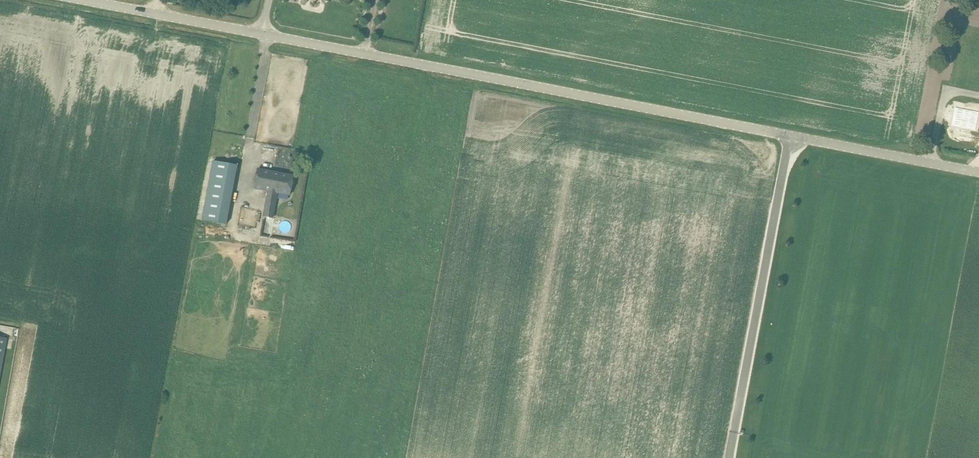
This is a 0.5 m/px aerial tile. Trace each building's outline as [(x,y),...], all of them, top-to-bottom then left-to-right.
[(978,129),(978,111),(966,108),(962,126),(978,129)] [(257,169),(253,189),(269,192),(265,216),(273,218),(278,193),(291,196),(294,176),(257,169)] [(226,200),(231,177),(211,174),(206,197),(212,197),(207,221),(221,223),(226,201),(226,200)]
